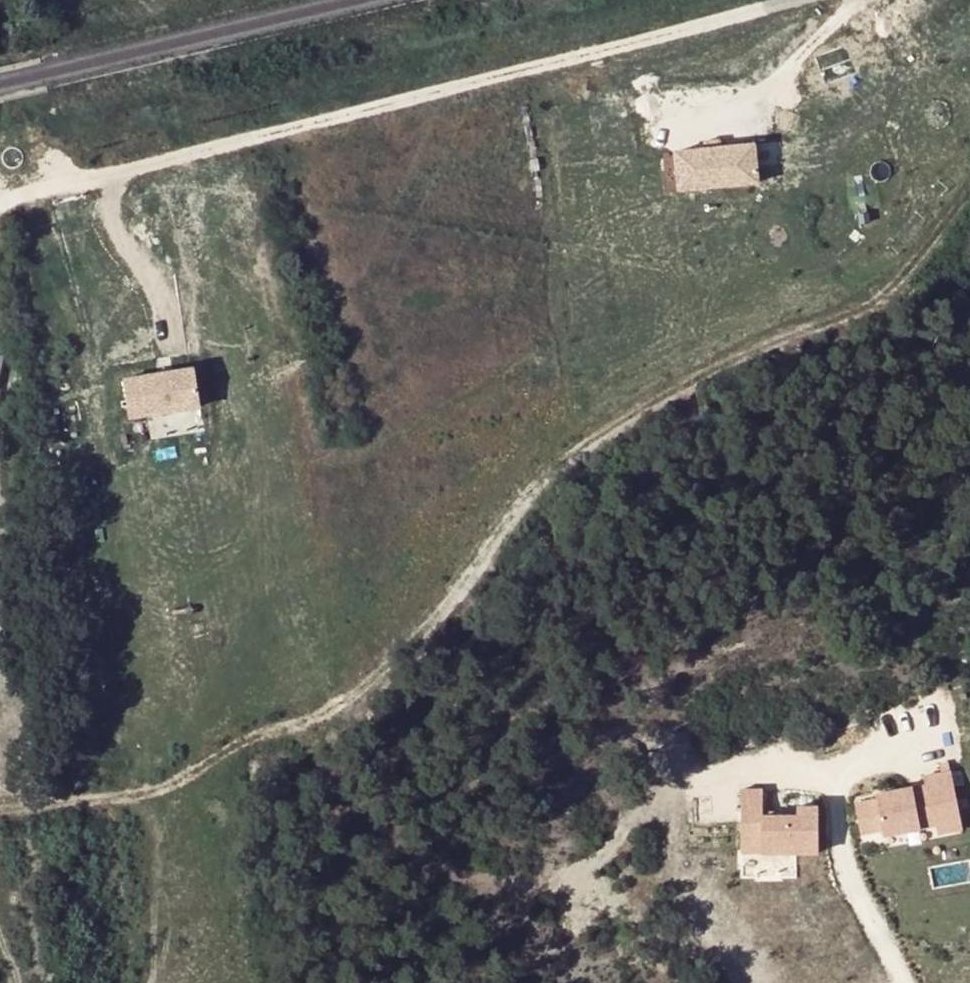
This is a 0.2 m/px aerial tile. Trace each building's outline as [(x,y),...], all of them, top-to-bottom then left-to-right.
[(757,139),(672,148),(677,193),(762,184),(757,139)] [(129,419),(202,407),(196,365),(123,377),(129,419)] [(963,830),(952,768),(922,774),(924,782),(875,791),(876,796),(882,830),(883,836),(936,826),(937,835),(963,830)] [(741,852),(762,852),(761,813),(761,788),(741,788),(741,852)] [(882,830),(876,796),(854,800),(860,835),(882,830)] [(820,853),(820,802),(796,802),(796,812),(761,813),(762,852),(762,854),(820,853)]
